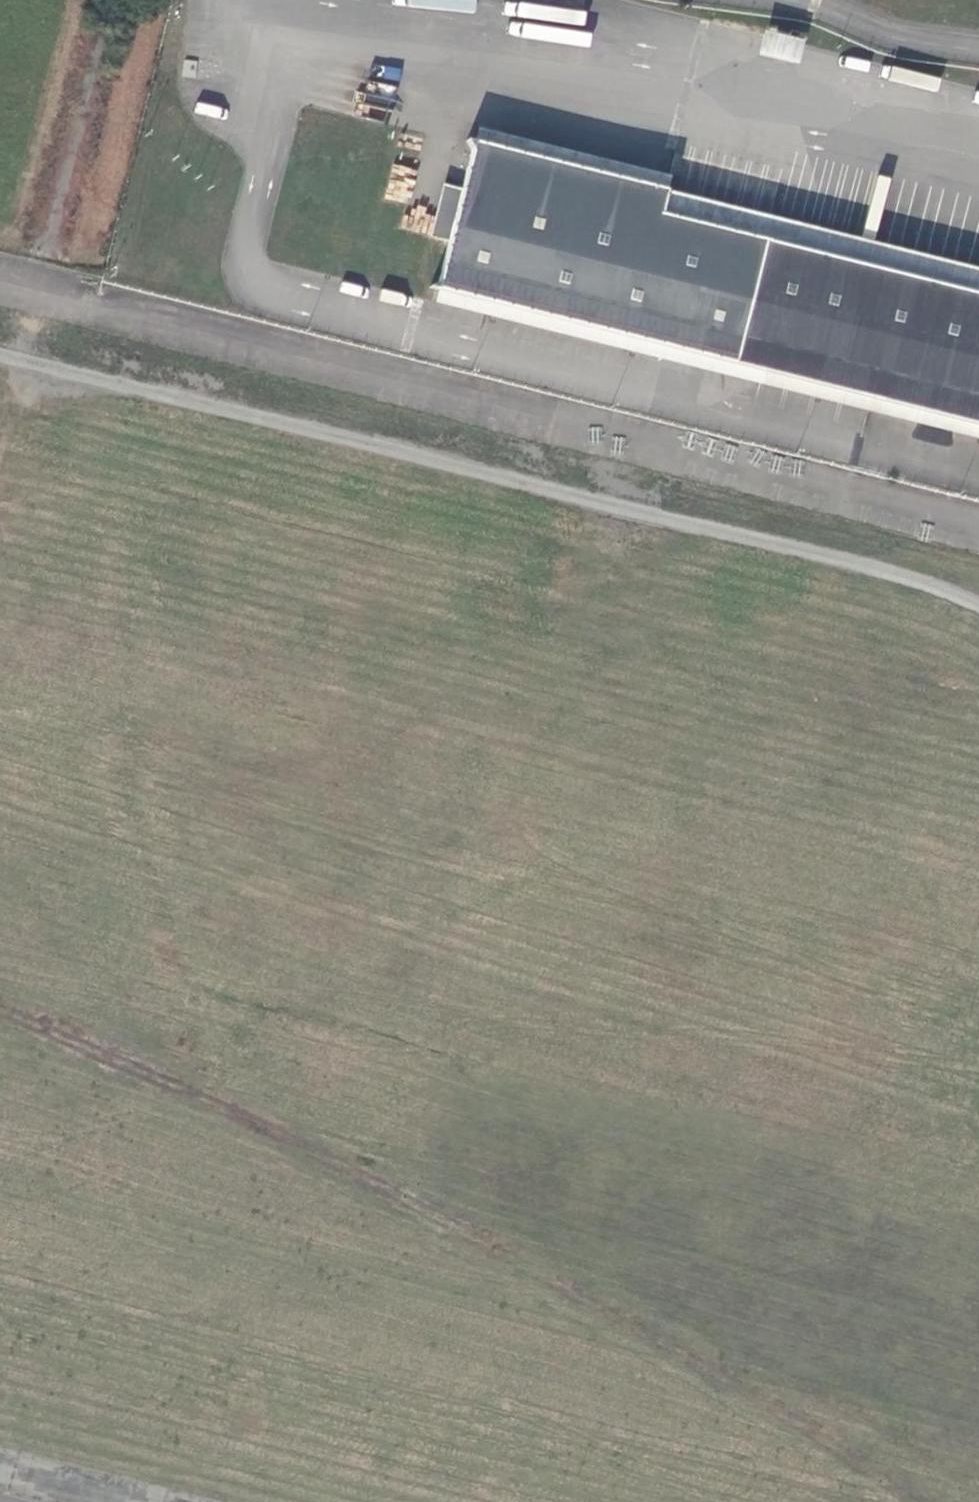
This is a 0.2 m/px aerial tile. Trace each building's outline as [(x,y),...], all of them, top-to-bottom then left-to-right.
[(760,53),(799,63),(805,39),(766,29),(760,53)] [(460,138),(468,148),(457,191),(445,238),(435,280),(424,285),(433,287),(735,363),(978,425),(978,295),(765,241),(654,213),(660,189),(460,138)] [(457,191),(442,187),(430,235),(445,238),(457,191)] [(660,189),(654,213),(765,241),(978,295),(978,269),(660,189)] [(433,287),(429,304),(978,442),(978,425),(735,363),(433,287)]
